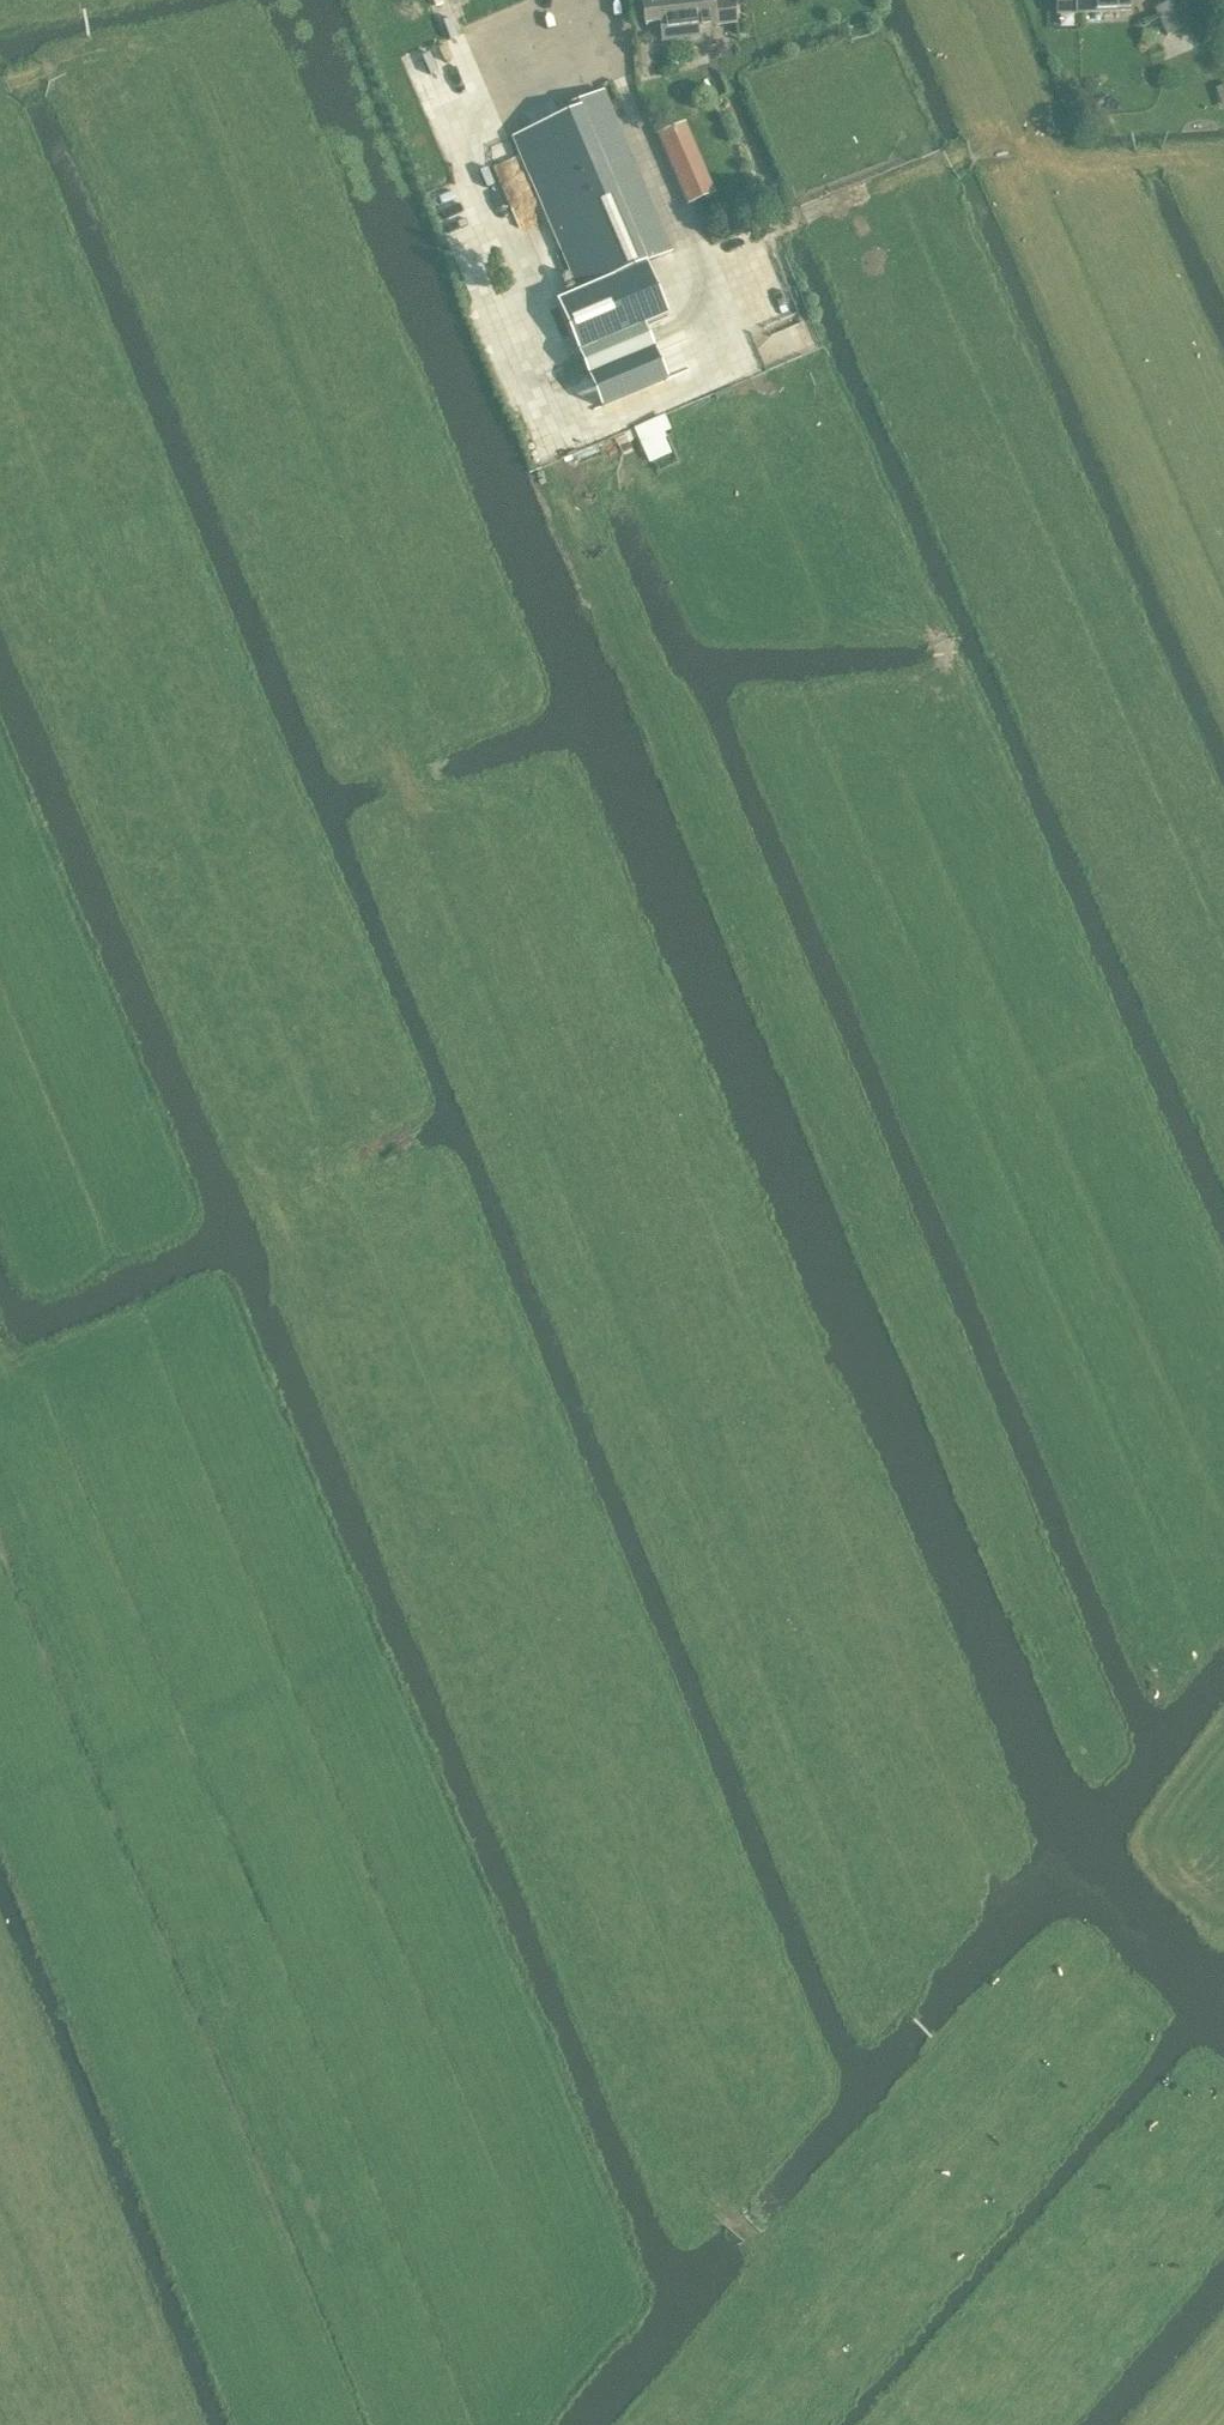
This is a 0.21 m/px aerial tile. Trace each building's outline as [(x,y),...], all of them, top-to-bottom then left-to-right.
[(645,19),(660,18),(662,41),(697,37),(696,28),(737,24),(735,3),(716,5),(716,0),(642,0),(645,19)] [(1131,11),(1130,0),(1057,0),(1057,14),(1131,11)] [(1166,37),(1191,26),(1179,0),(1178,0),(1155,10),(1166,37)] [(671,252),(603,91),(570,105),(573,111),(512,137),(578,291),(671,252)] [(644,325),(579,352),(589,376),(630,358),(633,365),(656,355),(644,325)]
